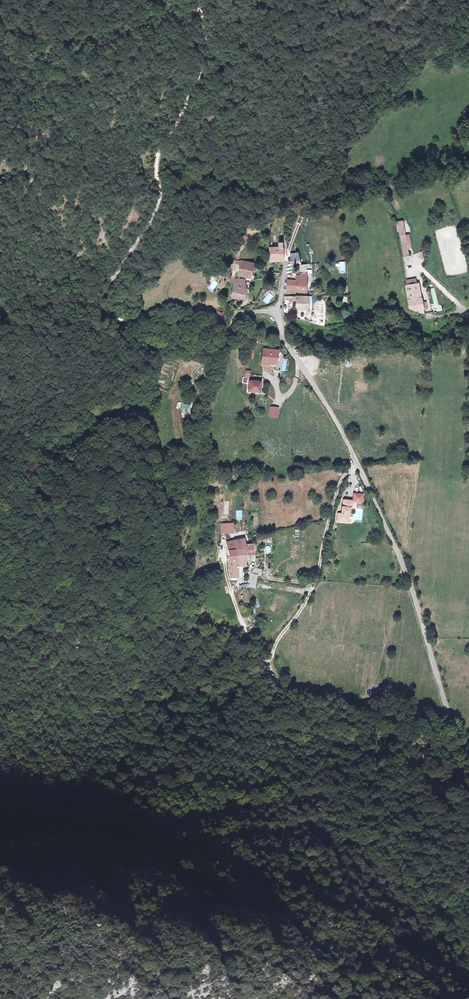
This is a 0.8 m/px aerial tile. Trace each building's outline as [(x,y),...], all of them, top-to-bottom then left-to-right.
[(403,230),(399,231),(403,254),(407,254),(406,247),(404,235),(403,230)] [(283,256),(283,239),(279,239),(279,244),(270,244),(270,256),(283,256)] [(297,252),(290,253),(290,262),(299,261),(297,252)] [(252,264),(239,263),(237,277),(250,279),(252,264)] [(297,291),(305,291),(305,265),(299,265),(299,272),(300,272),(300,275),(296,275),(296,279),(287,279),(287,290),(297,290),(297,291)] [(421,313),(425,313),(418,282),(416,282),(410,283),(409,278),(406,279),(406,284),(405,284),(410,307),(415,311),(416,310),(420,311),(421,313)] [(233,299),(244,301),(246,290),(243,289),(243,280),(236,279),(234,279),(231,288),(235,288),(233,299)] [(307,295),(302,295),(296,295),(296,296),(296,299),(296,309),(300,309),(306,310),(306,308),(307,300),(307,295)] [(259,350),(258,365),(272,367),(274,352),(259,350)] [(247,381),(246,393),(257,394),(258,383),(247,381)] [(275,418),(276,408),(268,407),(267,418),(275,418)] [(352,501),(342,501),(342,515),(338,515),(338,523),(347,523),(347,515),(349,516),(349,509),(352,509),(352,501)] [(233,523),(220,524),(221,534),(233,534),(233,523)] [(245,552),(245,547),(244,539),(227,543),(229,563),(236,562),(236,553),(245,552)] [(236,553),(236,562),(245,561),(245,556),(253,556),(253,551),(257,551),(257,547),(252,547),(252,546),(245,547),(245,552),(236,553)] [(236,562),(229,563),(230,579),(237,578),(237,568),(245,568),(245,561),(236,562)] [(255,589),(258,576),(261,576),(262,569),(252,567),(248,587),(255,589)] [(271,682),(275,675),(270,673),(266,679),(271,682)]
